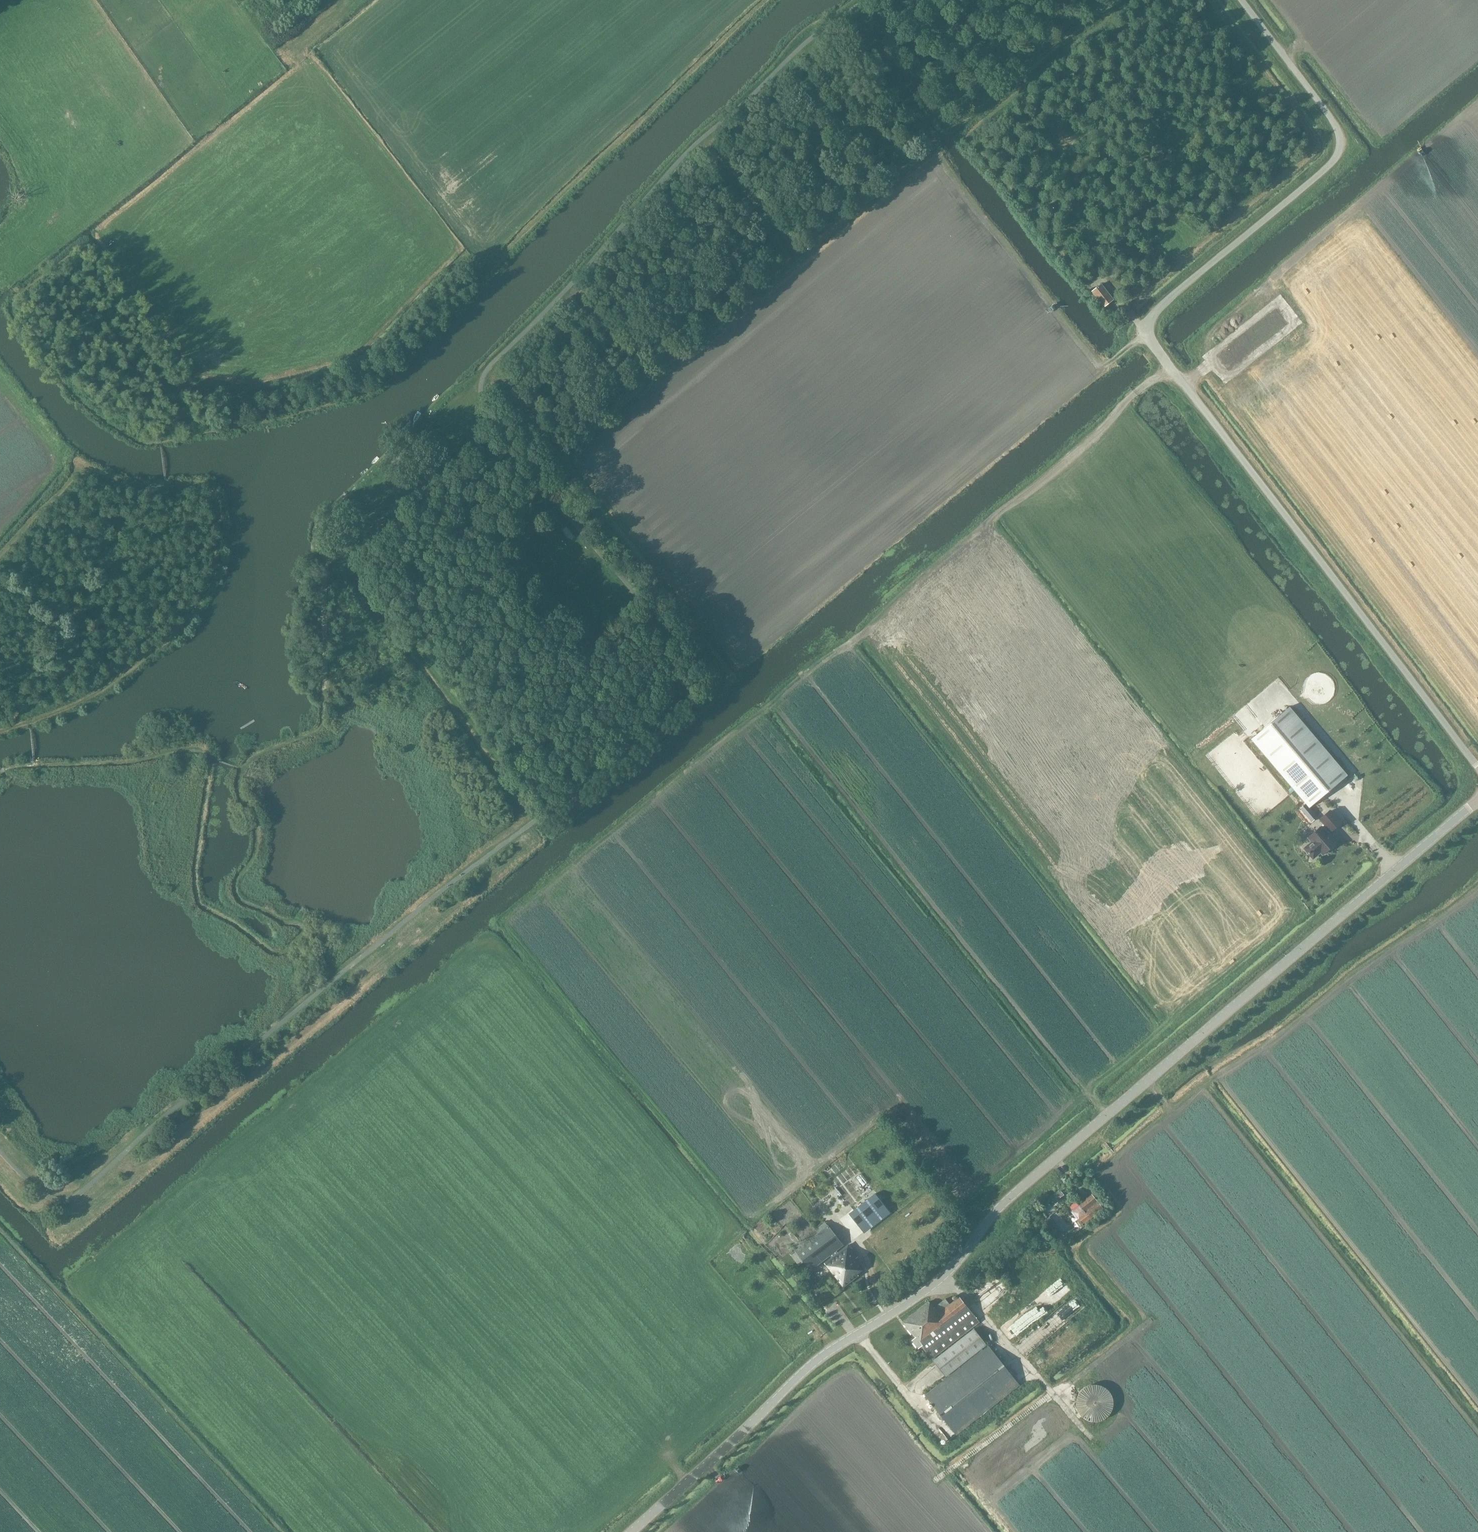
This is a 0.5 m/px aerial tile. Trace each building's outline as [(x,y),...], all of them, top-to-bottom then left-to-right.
[(1091,292),(1103,308),(1113,300),(1100,284),(1091,292)] [(1254,341),(1245,343),(1247,352),(1250,351),(1250,353),(1268,348),(1265,340),(1276,337),(1273,328),(1267,329),(1268,333),(1262,334),(1262,333),(1252,336),(1254,341)] [(1289,707),(1251,739),(1309,808),(1347,776),(1289,707)] [(1233,714),(1236,720),(1244,716),(1241,710),(1233,714)] [(1335,844),(1325,832),(1328,829),(1330,832),(1340,823),(1330,811),(1320,819),(1325,825),(1322,828),(1321,827),(1309,838),(1312,842),(1304,848),(1313,858),(1321,852),(1323,854),(1335,844)] [(875,1193),(849,1214),(856,1223),(872,1211),(878,1219),(889,1211),(875,1193)] [(1079,1204),(1080,1205),(1072,1211),(1078,1219),(1075,1221),(1079,1227),(1090,1218),(1103,1208),(1092,1194),(1079,1204)] [(810,1270),(839,1248),(843,1245),(828,1225),(795,1250),(810,1270)] [(845,1247),(835,1255),(854,1278),(858,1275),(857,1273),(863,1269),(855,1258),(858,1256),(848,1244),(845,1247)] [(843,1287),(854,1278),(835,1255),(824,1263),(843,1287)] [(1059,1278),(1052,1283),(1056,1288),(1063,1283),(1059,1278)] [(968,1292),(981,1282),(978,1279),(965,1288),(968,1292)] [(903,1322),(915,1338),(912,1340),(919,1349),(922,1346),(932,1359),(979,1322),(959,1296),(950,1304),(945,1298),(933,1308),(928,1301),(903,1322)] [(974,1328),(933,1361),(946,1377),(987,1345),(974,1328)] [(956,1435),(1019,1385),(988,1345),(925,1395),(956,1435)] [(1082,1390),(1078,1395),(1076,1399),(1076,1403),(1076,1407),(1077,1412),(1080,1415),(1081,1418),(1085,1420),(1089,1422),(1094,1422),(1099,1422),(1103,1420),(1107,1418),(1109,1415),(1111,1412),(1113,1408),(1113,1405),(1113,1402),(1113,1398),(1111,1395),(1108,1390),(1105,1388),(1101,1386),(1096,1385),(1091,1385),(1086,1387),(1082,1390)]
